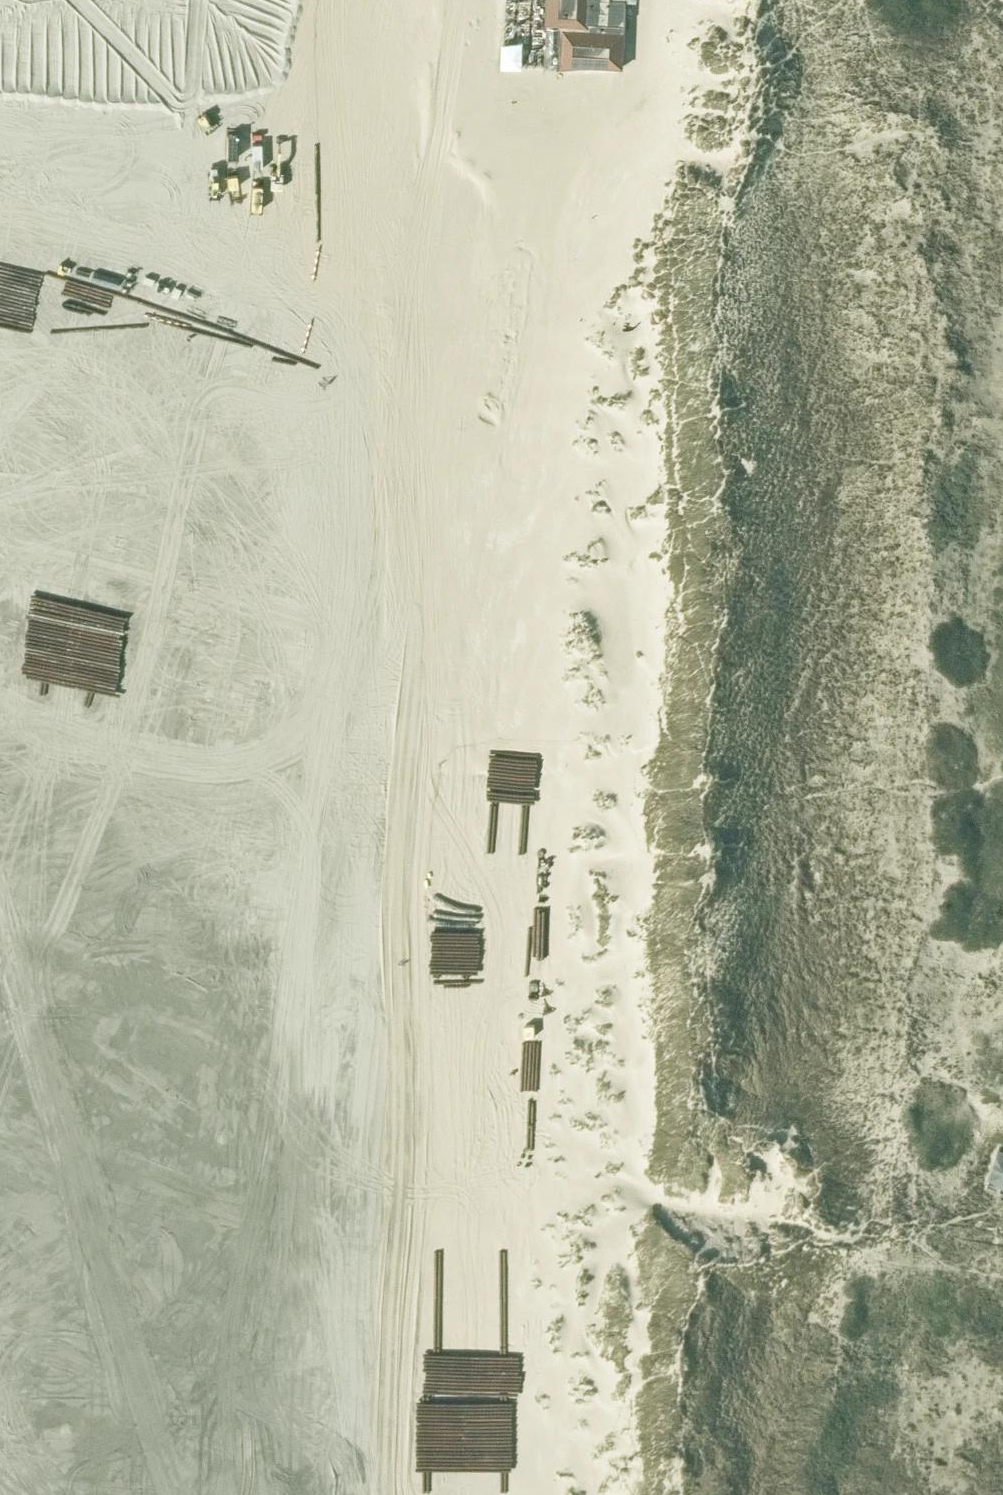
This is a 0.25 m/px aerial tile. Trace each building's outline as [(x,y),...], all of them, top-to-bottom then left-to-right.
[(551,19),(548,19),(546,62),(624,66),(627,0),(552,0),(551,19)] [(999,1149),(989,1178),(1002,1183),(1002,1151),(999,1149)]
